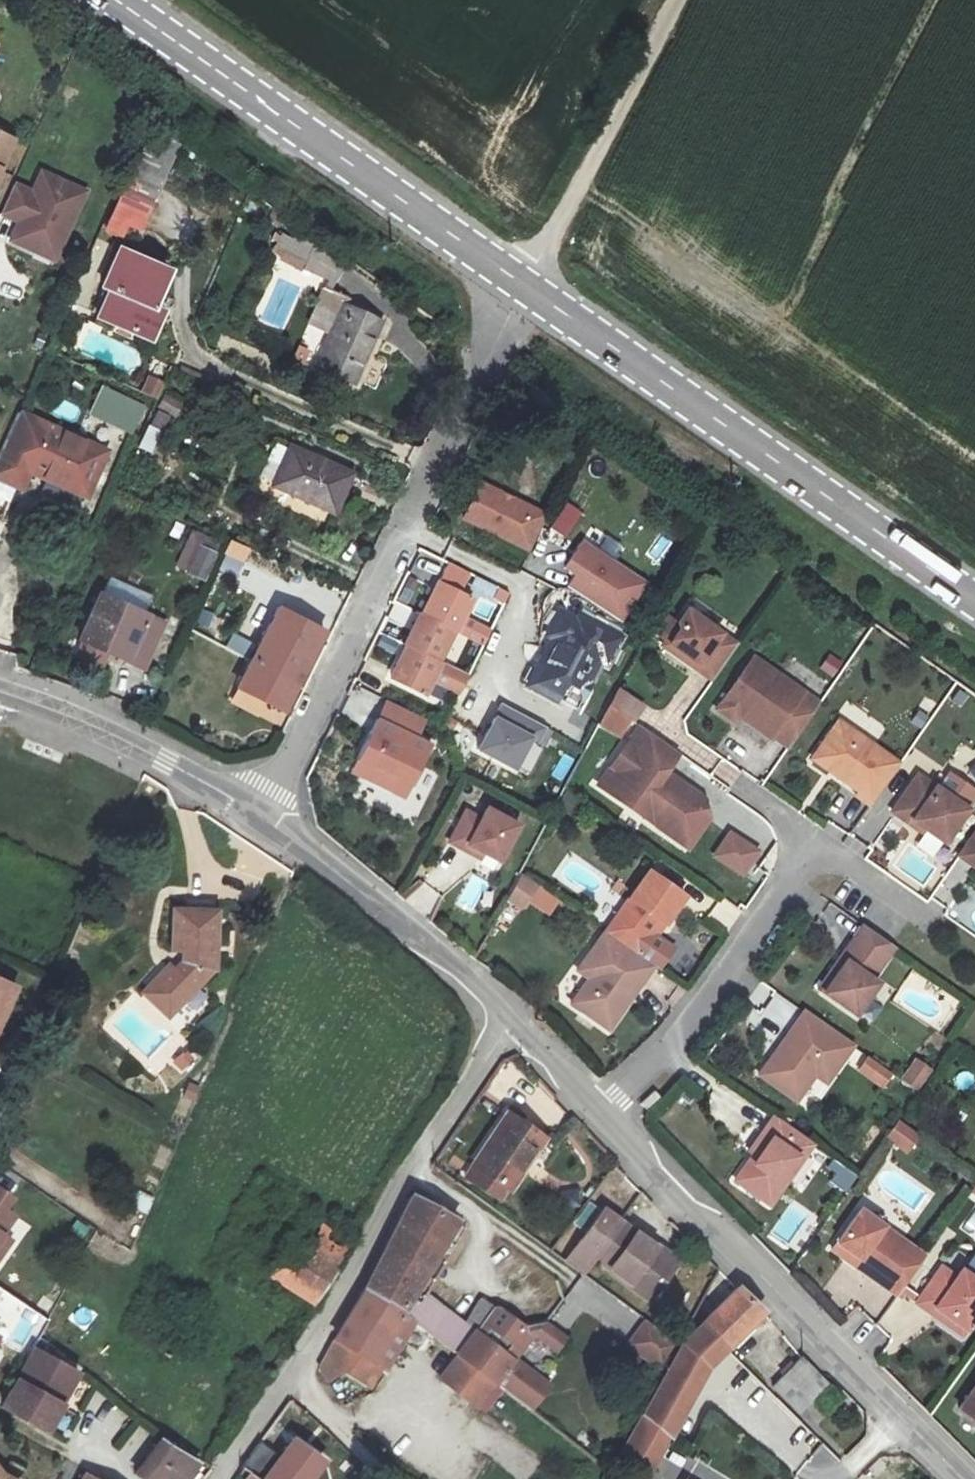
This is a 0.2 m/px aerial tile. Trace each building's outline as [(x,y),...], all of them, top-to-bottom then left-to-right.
[(0,133),(0,161),(10,137),(0,133)] [(12,188),(0,214),(0,218),(17,225),(9,244),(31,254),(35,245),(57,255),(83,195),(40,175),(30,196),(12,188)] [(35,245),(31,254),(53,264),(57,255),(35,245)] [(159,276),(115,253),(94,296),(101,300),(90,327),(139,348),(156,312),(144,309),(159,276)] [(374,332),(335,309),(301,379),(344,398),(374,332)] [(145,377),(141,395),(158,399),(163,381),(145,377)] [(87,415),(131,435),(145,405),(101,386),(87,415)] [(153,452),(166,415),(153,411),(140,448),(153,452)] [(13,419),(0,447),(0,495),(14,500),(23,481),(80,506),(101,462),(13,419)] [(282,459),(266,451),(251,490),(328,527),(346,484),(284,453),(282,459)] [(545,523),(476,489),(459,523),(528,558),(545,523)] [(566,539),(582,512),(565,502),(549,530),(566,539)] [(175,566),(203,580),(221,542),(192,529),(175,566)] [(661,560),(668,537),(655,533),(648,555),(661,560)] [(409,571),(430,582),(441,560),(420,549),(409,571)] [(569,579),(580,586),(571,599),(624,633),(649,595),(585,554),(569,579)] [(432,588),(453,599),(463,578),(442,568),(432,588)] [(401,650),(386,681),(425,700),(431,687),(440,669),(438,668),(453,637),(455,639),(471,607),(453,599),(432,588),(416,620),(414,618),(399,649),(401,650)] [(70,651),(76,653),(99,663),(134,678),(154,633),(90,604),(70,651)] [(663,646),(713,681),(738,646),(687,611),(663,646)] [(279,614),(264,647),(307,669),(322,637),(279,614)] [(621,639),(581,618),(578,624),(561,615),(550,636),(556,639),(531,686),(577,710),(602,663),(607,666),(621,639)] [(285,716),(307,669),(264,647),(241,695),(285,716)] [(818,669),(833,678),(844,662),(829,653),(818,669)] [(794,741),(820,705),(752,657),(722,699),(742,714),(746,708),(780,733),(781,732),(794,741)] [(466,682),(440,669),(431,687),(457,700),(466,682)] [(633,722),(644,705),(620,688),(610,706),(633,722)] [(285,716),(241,695),(233,714),(276,737),(285,716)] [(373,724),(414,743),(422,726),(380,707),(373,724)] [(512,777),(529,747),(535,750),(543,735),(500,712),(476,757),(512,777)] [(857,796),(872,806),(900,765),(839,722),(813,759),(860,792),(857,796)] [(373,724),(372,723),(353,765),(366,771),(360,785),(389,798),(395,784),(408,791),(428,749),(414,743),(373,724)] [(676,752),(638,726),(597,785),(670,837),(677,836),(694,812),(693,806),(679,796),(674,797),(654,783),(676,752)] [(366,771),(353,765),(346,779),(360,785),(366,771)] [(964,805),(916,773),(890,810),(922,831),(924,827),(941,840),(964,805)] [(395,784),(389,798),(402,804),(408,791),(395,784)] [(516,831),(485,815),(479,825),(466,850),(481,858),(497,866),(516,831)] [(447,847),(463,856),(466,850),(479,825),(464,817),(447,847)] [(743,879),(761,850),(727,829),(710,858),(743,879)] [(958,858),(974,871),(974,834),(958,858)] [(466,850),(463,856),(478,864),(481,858),(466,850)] [(474,913),(492,884),(472,872),(455,901),(474,913)] [(647,873),(603,934),(636,957),(651,936),(679,896),(647,873)] [(536,885),(521,874),(510,896),(522,905),(536,885)] [(706,910),(713,899),(692,887),(686,898),(706,910)] [(168,974),(154,988),(173,1010),(206,980),(217,923),(174,915),(170,955),(180,959),(180,969),(171,977),(168,974)] [(895,948),(864,926),(819,990),(856,1015),(878,984),(872,980),(895,948)] [(610,1030),(653,969),(636,957),(603,934),(603,933),(576,972),(586,979),(571,1001),(610,1030)] [(636,957),(653,969),(653,970),(668,948),(651,936),(636,957)] [(173,1010),(154,988),(143,999),(161,1020),(173,1010)] [(16,1001),(0,994),(0,1036),(16,1001)] [(853,1047),(804,1012),(758,1076),(794,1103),(814,1075),(826,1084),(853,1047)] [(868,1056),(856,1072),(882,1091),(894,1075),(868,1056)] [(918,1092),(932,1071),(917,1061),(902,1081),(918,1092)] [(521,1177),(547,1138),(514,1116),(467,1186),(504,1212),(513,1199),(516,1202),(531,1181),(521,1177)] [(768,1206),(811,1145),(770,1116),(746,1150),(750,1152),(732,1179),(768,1206)] [(902,1121),(887,1134),(904,1154),(919,1141),(902,1121)] [(564,1150),(547,1138),(521,1177),(531,1181),(541,1188),(564,1150)] [(844,1191),(856,1175),(831,1156),(819,1172),(844,1191)] [(13,1223),(3,1215),(8,1202),(0,1196),(0,1242),(13,1223)] [(385,1273),(375,1296),(408,1320),(466,1362),(484,1336),(474,1328),(432,1300),(425,1293),(442,1260),(461,1224),(462,1222),(422,1198),(385,1273)] [(617,1270),(643,1232),(596,1200),(559,1256),(580,1270),(592,1252),(617,1270)] [(899,1295),(927,1255),(863,1211),(835,1251),(899,1295)] [(276,1283),(321,1310),(360,1249),(311,1220),(276,1283)] [(472,1230),(461,1224),(442,1260),(451,1264),(453,1265),(472,1230)] [(673,1251),(643,1232),(617,1270),(648,1293),(673,1251)] [(10,1249),(0,1242),(0,1262),(10,1249)] [(425,1293),(432,1300),(451,1264),(442,1260),(425,1293)] [(962,1269),(956,1276),(955,1278),(942,1269),(918,1305),(961,1337),(974,1318),(974,1279),(962,1269)] [(623,1340),(641,1317),(584,1273),(566,1296),(623,1340)] [(692,1331),(629,1446),(660,1462),(714,1359),(766,1310),(741,1285),(702,1320),(692,1331)] [(408,1320),(375,1296),(346,1342),(364,1353),(386,1366),(408,1320)] [(474,1328),(484,1336),(494,1322),(499,1314),(488,1305),(474,1328)] [(494,1322),(530,1349),(538,1339),(544,1338),(557,1349),(566,1338),(550,1325),(536,1329),(508,1311),(500,1312),(499,1314),(494,1322)] [(665,1328),(645,1315),(628,1339),(648,1353),(665,1328)] [(494,1322),(484,1336),(487,1338),(520,1362),(530,1349),(494,1322)] [(665,1328),(648,1353),(661,1362),(678,1337),(665,1328)] [(487,1338),(484,1336),(466,1362),(503,1388),(520,1362),(487,1338)] [(566,1338),(557,1349),(563,1353),(572,1343),(566,1338)] [(338,1391),(364,1353),(346,1342),(343,1348),(327,1375),(338,1391)] [(2,1417),(47,1439),(78,1374),(42,1344),(2,1417)] [(806,1407),(835,1377),(819,1361),(811,1353),(783,1383),(806,1407)] [(503,1388),(466,1362),(449,1385),(486,1412),(503,1388)] [(556,1391),(520,1362),(503,1388),(538,1413),(556,1391)] [(960,1409),(974,1420),(974,1388),(960,1409)] [(136,1466),(152,1434),(135,1426),(119,1458),(136,1466)] [(201,1467),(164,1440),(139,1478),(195,1478),(201,1467)] [(255,1478),(320,1478),(328,1466),(296,1446),(287,1463),(264,1448),(246,1472),(255,1478)]
